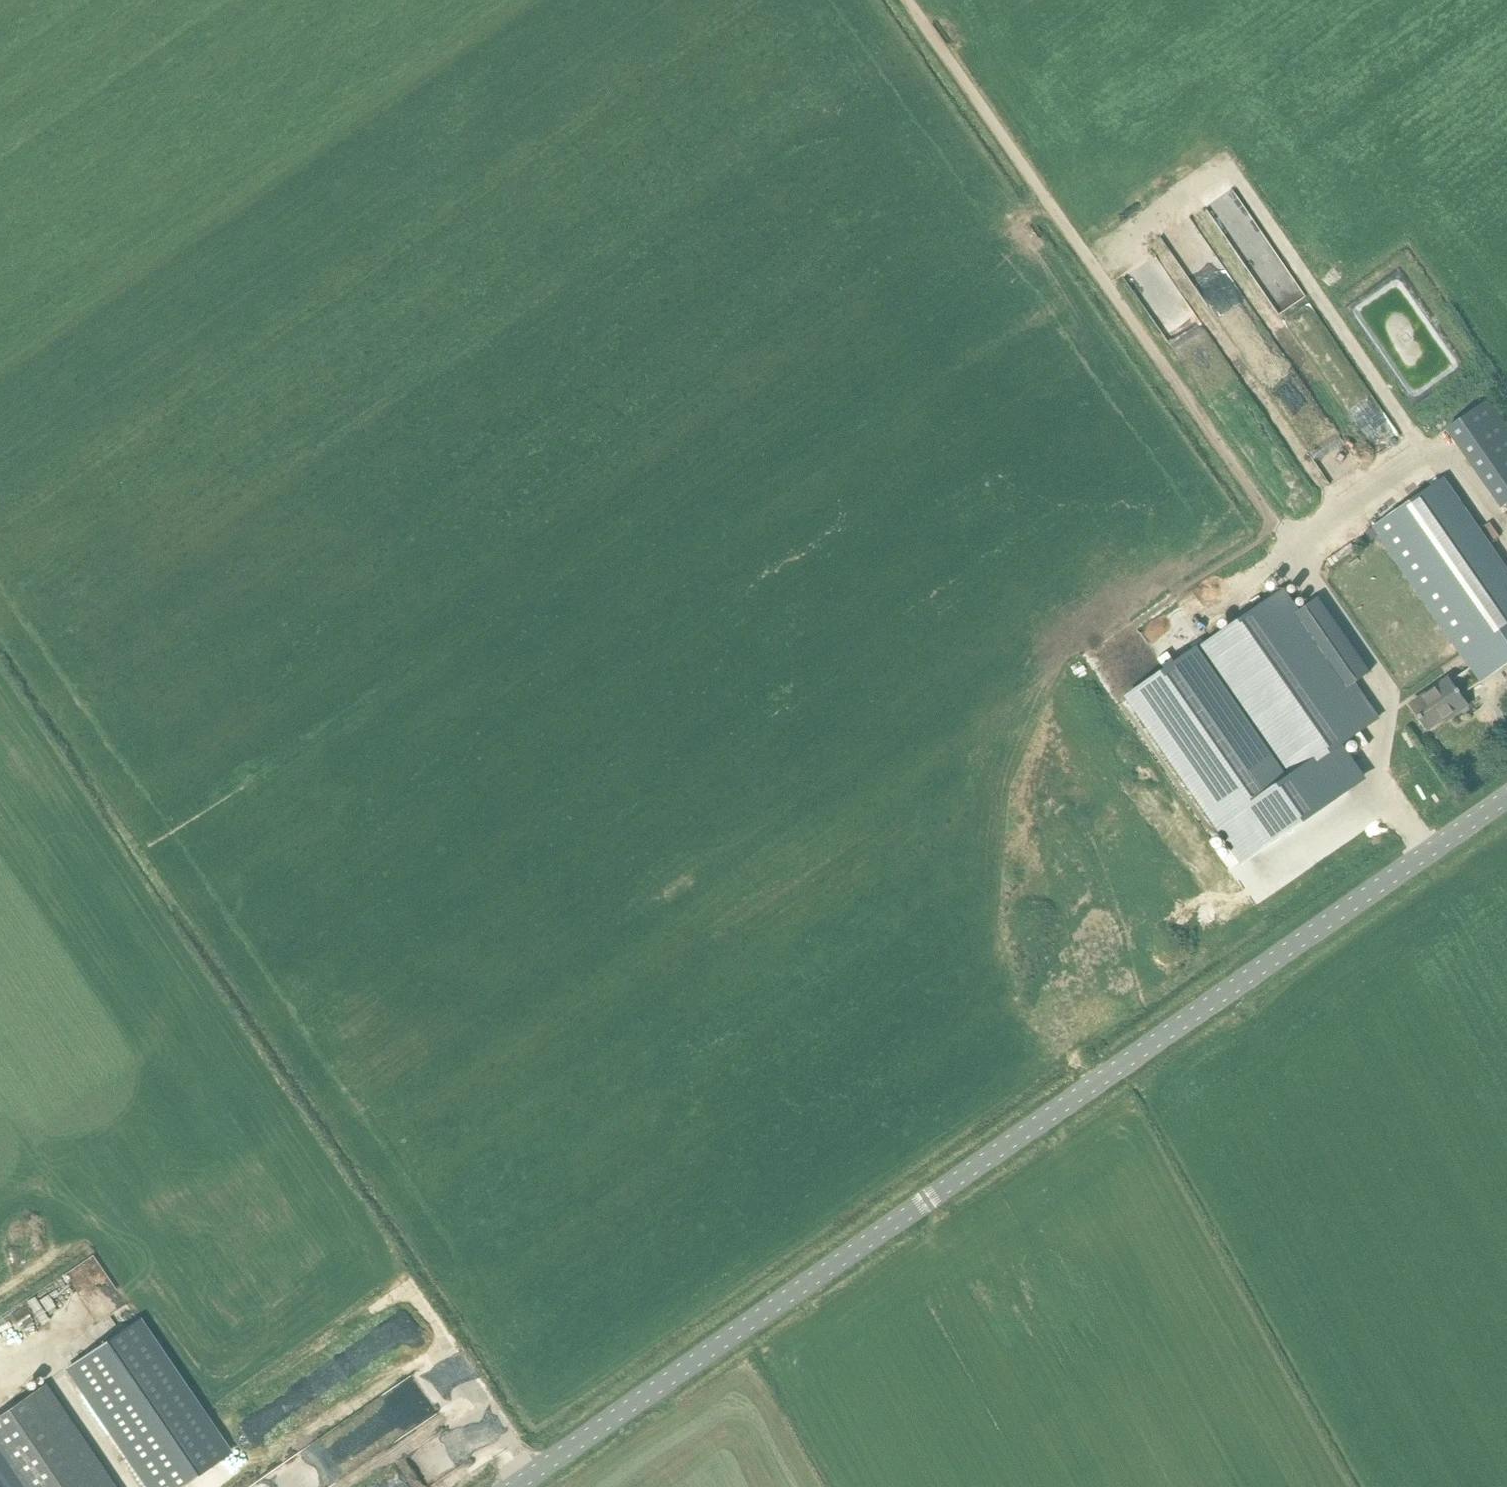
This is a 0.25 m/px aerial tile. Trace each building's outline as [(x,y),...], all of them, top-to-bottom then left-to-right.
[(1444,428),(1501,506),(1506,501),(1506,432),(1483,400),(1444,428)] [(1377,532),(1471,667),(1451,681),(1461,695),(1506,663),(1506,569),(1444,478),(1366,531),(1370,537),(1377,532)] [(1166,671),(1130,695),(1244,860),(1362,778),(1339,746),(1354,735),(1363,748),(1370,744),(1360,731),(1378,718),(1354,683),(1370,672),(1319,597),(1302,608),(1299,611),(1284,589),(1201,646),(1196,650),(1176,663),(1166,671)] [(1468,705),(1461,695),(1451,681),(1449,678),(1411,704),(1428,729),(1449,714),(1451,716),(1468,705)] [(137,1320),(69,1367),(150,1486),(177,1486),(228,1453),(137,1320)] [(27,1486),(116,1486),(45,1383),(0,1413),(0,1447),(27,1486)] [(0,1447),(0,1486),(27,1486),(0,1447)]
